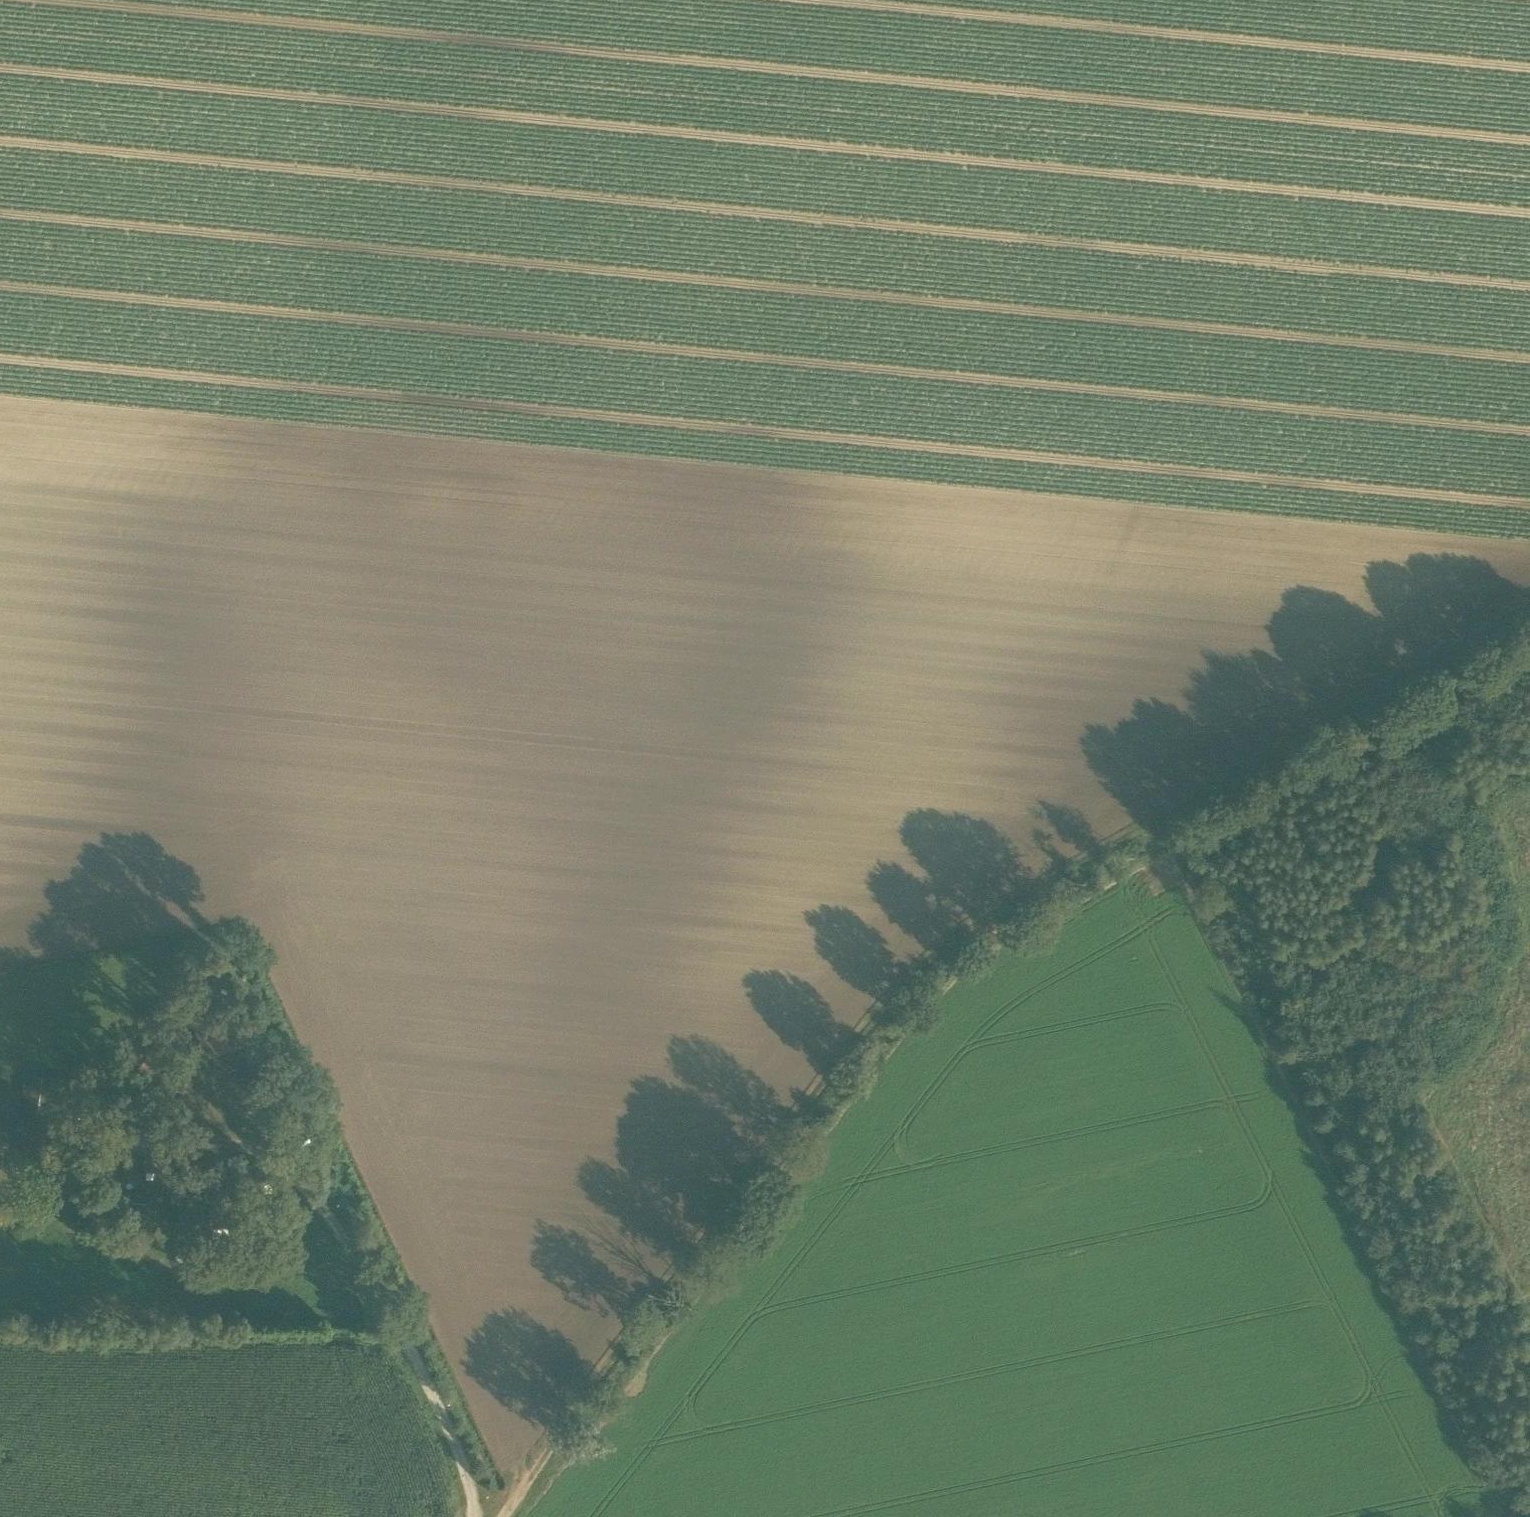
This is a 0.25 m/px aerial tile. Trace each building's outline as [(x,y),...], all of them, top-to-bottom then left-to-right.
[(213,953),(202,957),(207,971),(218,966),(213,953)] [(79,1099),(81,1081),(34,1075),(33,1085),(24,1084),(21,1109),(47,1112),(48,1106),(72,1109),(74,1099),(79,1099)] [(89,1214),(146,1213),(145,1179),(124,1180),(125,1193),(89,1194),(89,1214)] [(211,1248),(192,1249),(193,1261),(212,1260),(211,1248)]
